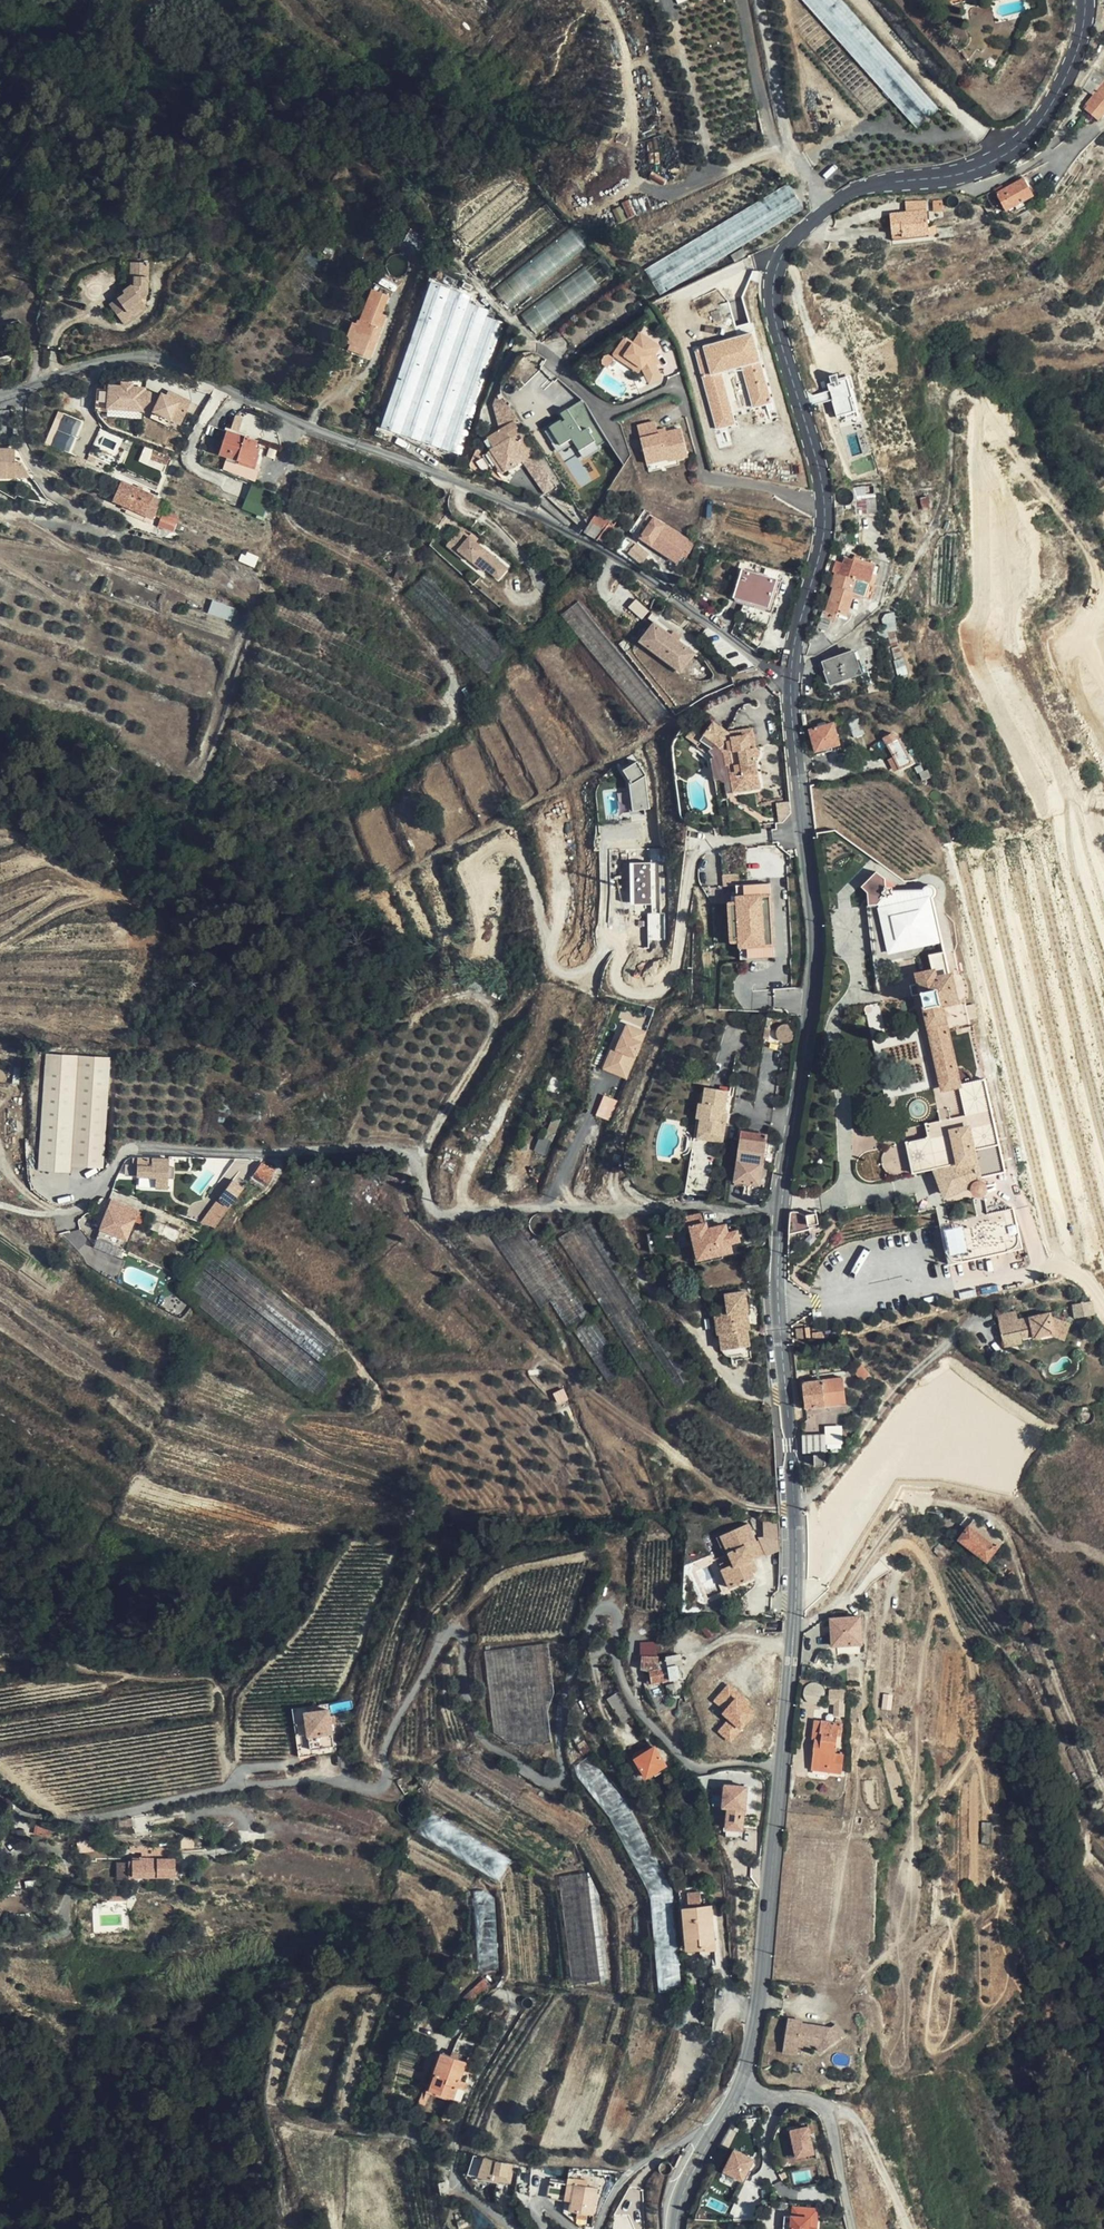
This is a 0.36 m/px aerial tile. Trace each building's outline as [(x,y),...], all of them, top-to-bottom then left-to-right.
[(918,127),(939,109),(843,0),(805,0),(918,127)] [(1086,111),(1092,116),(1099,109),(1103,112),(1103,88),(1086,111)] [(1093,117),(1099,122),(1103,116),(1103,112),(1099,109),(1092,116),(1093,117)] [(1034,197),(1021,177),(993,194),(1005,215),(1034,197)] [(517,181),(459,231),(471,245),(529,195),(517,181)] [(807,209),(792,184),(647,268),(662,293),(807,209)] [(907,214),(927,211),(926,203),(906,204),(907,214)] [(930,236),(927,211),(907,214),(891,215),(893,236),(903,235),(904,239),(930,236)] [(575,226),(498,287),(513,306),(589,245),(575,226)] [(602,255),(524,314),(538,331),(616,272),(602,255)] [(141,302),(145,300),(143,265),(128,266),(129,288),(120,295),(122,297),(107,309),(117,321),(141,302)] [(129,288),(128,266),(119,266),(120,288),(129,288)] [(421,443),(469,304),(471,297),(431,284),(380,429),(421,443)] [(388,294),(371,288),(360,320),(357,319),(356,323),(352,332),(355,333),(351,343),(362,347),(360,353),(371,358),(387,315),(381,313),(388,294)] [(730,301),(740,335),(754,330),(744,297),(730,301)] [(141,302),(117,321),(122,327),(146,309),(141,302)] [(421,443),(441,449),(486,317),(489,311),(469,304),(421,443)] [(441,449),(453,454),(460,456),(485,385),(506,325),(486,317),(441,449)] [(352,332),(356,323),(352,321),(345,341),(351,343),(355,333),(352,332)] [(772,402),(755,333),(697,348),(717,427),(736,423),(723,372),(744,367),(754,407),(772,402)] [(622,343),(616,353),(624,358),(622,360),(640,372),(648,387),(659,381),(653,369),(649,362),(653,359),(652,359),(657,351),(636,338),(630,349),(622,343)] [(362,347),(351,343),(349,349),(360,353),(362,347)] [(612,360),(637,377),(644,389),(648,387),(640,372),(622,360),(624,358),(616,353),(612,360)] [(657,367),(653,359),(649,362),(653,369),(657,367)] [(147,386),(134,385),(135,381),(122,380),(122,384),(109,383),(107,408),(145,411),(145,408),(181,425),(193,400),(170,389),(168,394),(163,391),(161,395),(151,390),(146,390),(147,386)] [(859,415),(855,391),(834,394),(838,419),(859,415)] [(508,399),(494,404),(501,425),(515,420),(508,399)] [(583,430),(569,408),(562,413),(567,419),(563,421),(562,419),(551,426),(563,445),(574,438),(582,450),(596,440),(588,427),(583,430)] [(60,411),(47,442),(71,452),(84,421),(60,411)] [(656,420),(638,424),(645,450),(650,448),(654,462),(669,458),(670,461),(679,459),(690,456),(683,428),(667,432),(660,434),(658,429),(656,420)] [(534,454),(515,423),(487,441),(506,472),(523,461),(534,454)] [(255,449),(258,442),(226,432),(219,455),(230,458),(254,466),(259,450),(255,449)] [(16,448),(0,448),(0,477),(17,477),(16,448)] [(650,448),(645,450),(651,471),(680,463),(679,459),(670,461),(669,458),(654,462),(650,448)] [(548,475),(534,454),(523,461),(537,482),(548,475)] [(254,466),(230,458),(224,473),(255,483),(260,468),(254,466)] [(537,482),(545,495),(557,488),(548,475),(537,482)] [(135,501),(140,489),(123,481),(118,493),(135,501)] [(156,497),(140,489),(135,501),(152,508),(156,497)] [(152,508),(135,501),(118,493),(115,500),(156,518),(157,514),(161,507),(164,500),(156,497),(152,508)] [(880,511),(878,497),(862,500),(864,512),(880,511)] [(615,519),(600,506),(586,532),(598,541),(615,519)] [(168,511),(161,507),(157,514),(164,518),(168,511)] [(177,515),(168,511),(164,518),(173,522),(177,515)] [(958,530),(959,515),(949,514),(949,519),(945,518),(941,529),(958,530)] [(173,522),(164,518),(161,526),(170,530),(173,522)] [(693,546),(649,518),(648,521),(651,523),(643,536),(679,558),(682,554),(687,557),(693,546)] [(455,548),(466,535),(462,532),(446,551),(464,565),(468,561),(461,556),(463,554),(455,548)] [(510,572),(466,535),(455,548),(463,554),(461,556),(468,561),(489,579),(491,577),(500,584),(510,572)] [(643,564),(648,555),(636,545),(630,555),(643,564)] [(853,593),(857,579),(849,577),(855,560),(847,557),(844,564),(837,562),(833,572),(837,573),(832,587),(835,587),(827,612),(839,616),(840,613),(845,615),(853,593)] [(849,577),(857,579),(870,583),(876,564),(856,558),(855,560),(849,577)] [(411,577),(409,574),(410,570),(400,567),(395,581),(405,583),(411,577)] [(769,610),(778,579),(745,569),(736,600),(769,610)] [(857,579),(853,593),(866,596),(870,583),(857,579)] [(642,617),(649,612),(639,599),(632,605),(642,617)] [(212,600),(209,614),(233,619),(236,605),(212,600)] [(670,713),(581,602),(564,616),(653,726),(670,713)] [(833,618),(826,616),(822,615),(818,628),(829,631),(833,618)] [(656,622),(641,641),(682,672),(697,652),(656,622)] [(863,672),(855,650),(824,661),(828,671),(827,671),(831,684),(863,672)] [(763,747),(759,747),(752,747),(750,728),(729,731),(708,722),(698,749),(716,757),(720,792),(764,787),(761,757),(763,755),(765,753),(765,750),(764,748),(763,747)] [(840,746),(835,724),(810,730),(816,752),(840,746)] [(752,747),(759,747),(757,727),(750,728),(752,747)] [(888,744),(899,738),(896,732),(885,739),(888,744)] [(913,763),(899,738),(888,744),(902,770),(913,763)] [(634,810),(650,808),(648,782),(641,783),(641,779),(644,779),(642,763),(629,764),(634,810)] [(936,924),(929,887),(895,894),(897,903),(884,906),(885,912),(898,909),(904,935),(887,939),(890,952),(906,948),(935,942),(932,924),(936,924)] [(944,1089),(955,1087),(964,1130),(907,1143),(915,1174),(937,1168),(947,1195),(970,1186),(974,1191),(977,1194),(981,1195),(984,1194),(987,1192),(987,1189),(987,1186),(983,1182),(982,1182),(1008,1175),(984,1078),(975,1038),(972,1039),(950,1044),(942,1006),(957,1003),(951,977),(943,979),(935,981),(934,973),(918,976),(919,984),(910,986),(913,996),(924,994),(944,1089)] [(972,1039),(964,1002),(957,1003),(942,1006),(950,1044),(972,1039)] [(604,1069),(628,1078),(648,1029),(625,1019),(604,1069)] [(70,1178),(79,1055),(48,1053),(38,1181),(69,1184),(70,1178)] [(112,1057),(79,1055),(70,1178),(96,1180),(97,1169),(104,1169),(112,1057)] [(728,1092),(709,1090),(703,1104),(706,1104),(704,1122),(700,1122),(697,1137),(722,1141),(725,1126),(721,1125),(722,1115),(724,1116),(728,1092)] [(612,1119),(619,1099),(605,1094),(597,1114),(612,1119)] [(759,1186),(766,1136),(741,1133),(740,1140),(735,1139),(733,1154),(737,1155),(733,1183),(759,1186)] [(705,1197),(714,1142),(694,1139),(685,1194),(705,1197)] [(915,1174),(907,1143),(894,1146),(888,1149),(884,1155),(883,1163),(884,1166),(887,1171),(893,1176),(898,1177),(901,1177),(915,1174)] [(231,1177),(247,1187),(250,1182),(262,1163),(253,1157),(246,1167),(240,1164),(231,1177)] [(168,1190),(169,1168),(161,1168),(162,1162),(153,1161),(152,1167),(126,1164),(125,1176),(156,1179),(155,1189),(168,1190)] [(262,1163),(250,1182),(262,1190),(274,1172),(262,1163)] [(937,1168),(915,1174),(923,1212),(940,1208),(944,1225),(990,1214),(987,1192),(984,1194),(981,1195),(977,1194),(974,1191),(970,1186),(947,1195),(937,1168)] [(1017,1207),(944,1225),(953,1265),(1026,1248),(1017,1207)] [(116,1248),(112,1256),(123,1261),(139,1221),(113,1211),(101,1242),(116,1248)] [(789,1232),(805,1231),(809,1230),(809,1225),(819,1223),(818,1215),(807,1216),(796,1211),(790,1211),(789,1232)] [(732,1253),(730,1245),(739,1242),(736,1231),(727,1234),(725,1227),(707,1231),(703,1214),(683,1219),(686,1230),(689,1229),(697,1261),(732,1253)] [(789,1232),(788,1246),(790,1246),(792,1253),(813,1248),(805,1231),(789,1232)] [(182,1289),(198,1302),(200,1298),(185,1286),(182,1289)] [(753,1338),(749,1298),(727,1302),(730,1321),(716,1322),(719,1344),(721,1343),(723,1363),(725,1364),(727,1365),(735,1364),(737,1369),(755,1367),(751,1337),(753,1338)] [(1092,1316),(1089,1303),(1080,1306),(1083,1318),(1092,1316)] [(1071,1328),(1052,1318),(1051,1313),(1032,1316),(1032,1319),(1022,1321),(1020,1316),(1002,1319),(1007,1346),(1056,1337),(1066,1342),(1071,1328)] [(864,1381),(870,1374),(862,1365),(855,1372),(864,1381)] [(847,1404),(845,1377),(805,1379),(807,1407),(847,1404)] [(828,1452),(828,1434),(805,1435),(805,1453),(828,1452)] [(830,1465),(829,1453),(814,1454),(815,1466),(830,1465)] [(998,1549),(970,1527),(959,1540),(986,1562),(998,1549)] [(747,1528),(721,1541),(737,1575),(731,1578),(736,1589),(756,1579),(753,1573),(747,1562),(753,1558),(765,1553),(760,1544),(756,1547),(747,1528)] [(737,1575),(721,1541),(714,1544),(722,1561),(718,1563),(732,1591),(736,1589),(731,1578),(737,1575)] [(911,1561),(912,1551),(897,1551),(897,1560),(911,1561)] [(759,1570),(753,1558),(747,1562),(753,1573),(759,1570)] [(721,1631),(704,1617),(698,1625),(713,1639),(721,1631)] [(861,1643),(860,1617),(832,1619),(833,1644),(861,1643)] [(764,1630),(764,1623),(751,1630),(754,1636),(764,1630)] [(660,1669),(657,1655),(657,1637),(650,1637),(650,1643),(639,1644),(639,1658),(642,1657),(642,1670),(649,1673),(650,1681),(647,1682),(647,1685),(680,1679),(678,1667),(683,1665),(681,1655),(667,1658),(669,1667),(660,1669)] [(550,1708),(556,1691),(550,1645),(487,1653),(495,1736),(509,1745),(523,1747),(552,1745),(550,1708)] [(760,1710),(729,1682),(713,1700),(731,1716),(718,1730),(731,1741),(760,1710)] [(845,1714),(845,1688),(833,1688),(833,1714),(845,1714)] [(636,1718),(620,1692),(607,1700),(623,1726),(636,1718)] [(309,1711),(332,1708),(331,1703),(295,1706),(300,1755),(336,1751),(335,1745),(312,1748),(309,1711)] [(332,1708),(309,1711),(312,1748),(335,1745),(332,1708)] [(843,1773),(845,1753),(837,1752),(839,1735),(843,1736),(845,1723),(822,1721),(820,1738),(816,1738),(812,1769),(843,1773)] [(637,1760),(642,1770),(646,1778),(653,1774),(665,1766),(656,1749),(655,1748),(647,1753),(645,1749),(638,1754),(640,1758),(637,1760)] [(626,1808),(591,1759),(576,1768),(576,1777),(611,1820),(626,1808)] [(414,1773),(411,1774),(407,1778),(417,1791),(424,1786),(414,1773)] [(745,1829),(749,1785),(726,1783),(723,1807),(729,1807),(727,1827),(745,1829)] [(510,1860),(432,1812),(418,1835),(496,1883),(510,1860)] [(611,1822),(626,1851),(644,1843),(628,1813),(611,1822)] [(650,1897),(664,1892),(670,1891),(644,1843),(626,1851),(650,1897)] [(132,1866),(132,1867),(132,1880),(177,1881),(176,1866),(132,1866)] [(132,1867),(117,1868),(118,1885),(132,1884),(132,1867)] [(611,1982),(602,1900),(590,1875),(562,1878),(573,1987),(611,1982)] [(484,1889),(475,1889),(480,1970),(500,1969),(495,1896),(484,1889)] [(650,1897),(644,1899),(656,1989),(677,1986),(664,1892),(650,1897)] [(126,1899),(108,1899),(107,1909),(126,1910),(126,1899)] [(708,1949),(702,1900),(673,1904),(679,1946),(698,1945),(698,1950),(708,1949)] [(475,2000),(493,1985),(486,1977),(468,1993),(475,2000)] [(804,2021),(791,2019),(786,2044),(799,2046),(800,2042),(806,2043),(818,2045),(823,2053),(840,2040),(832,2029),(803,2024),(804,2021)] [(837,2025),(832,2029),(840,2040),(846,2036),(837,2025)] [(799,2046),(786,2044),(785,2053),(798,2055),(799,2046)] [(456,2098),(460,2086),(462,2079),(469,2060),(444,2051),(436,2073),(439,2074),(433,2091),(456,2098)] [(816,2152),(810,2124),(792,2128),(798,2156),(816,2152)] [(736,2148),(725,2170),(745,2180),(756,2158),(736,2148)] [(673,2166),(681,2155),(674,2149),(666,2161),(673,2166)] [(512,2174),(514,2163),(484,2157),(481,2173),(505,2178),(506,2173),(512,2174)] [(572,2200),(574,2183),(559,2182),(558,2199),(572,2200)] [(599,2185),(574,2183),(572,2200),(571,2209),(596,2212),(599,2185)] [(792,2205),(792,2213),(784,2213),(783,2227),(785,2227),(790,2228),(818,2228),(820,2208),(792,2205)]
